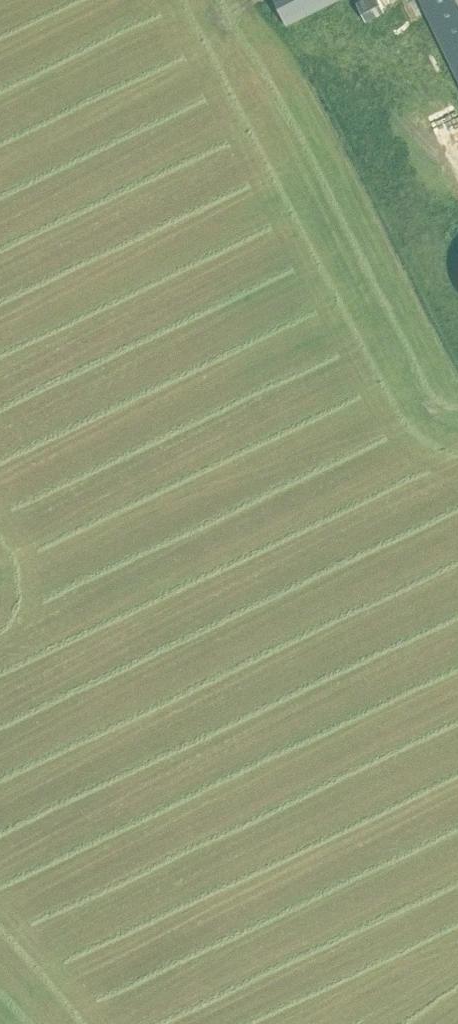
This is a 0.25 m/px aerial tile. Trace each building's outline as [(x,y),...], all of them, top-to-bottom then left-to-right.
[(287,22),(330,0),(276,0),(287,22)] [(365,20),(384,10),(379,0),(355,0),(365,20)] [(457,73),(457,0),(423,0),(457,73)]
